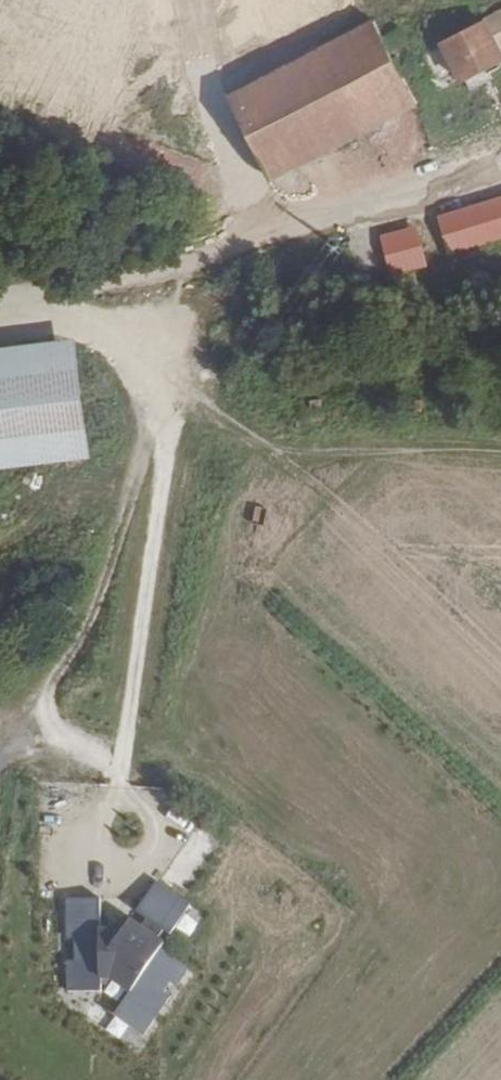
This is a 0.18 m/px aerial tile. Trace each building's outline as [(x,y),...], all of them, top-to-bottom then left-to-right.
[(497,18),(488,0),(469,0),(415,29),(433,63),(438,61),(443,71),(466,59),(460,49),(476,41),(471,32),(497,18)] [(360,23),(350,6),(215,80),(256,161),(396,86),(372,45),(360,23)] [(387,35),(376,15),(360,23),(372,45),(387,35)] [(435,198),(448,233),(500,214),(500,174),(435,198)] [(428,245),(415,212),(384,224),(396,257),(428,245)] [(75,332),(0,341),(0,462),(90,452),(75,332)] [(192,887),(212,834),(194,827),(174,880),(192,887)] [(203,904),(167,876),(127,929),(100,927),(100,890),(63,887),(55,992),(93,994),(95,980),(107,982),(126,998),(107,1022),(139,1048),(196,976),(165,951),(203,904)]
